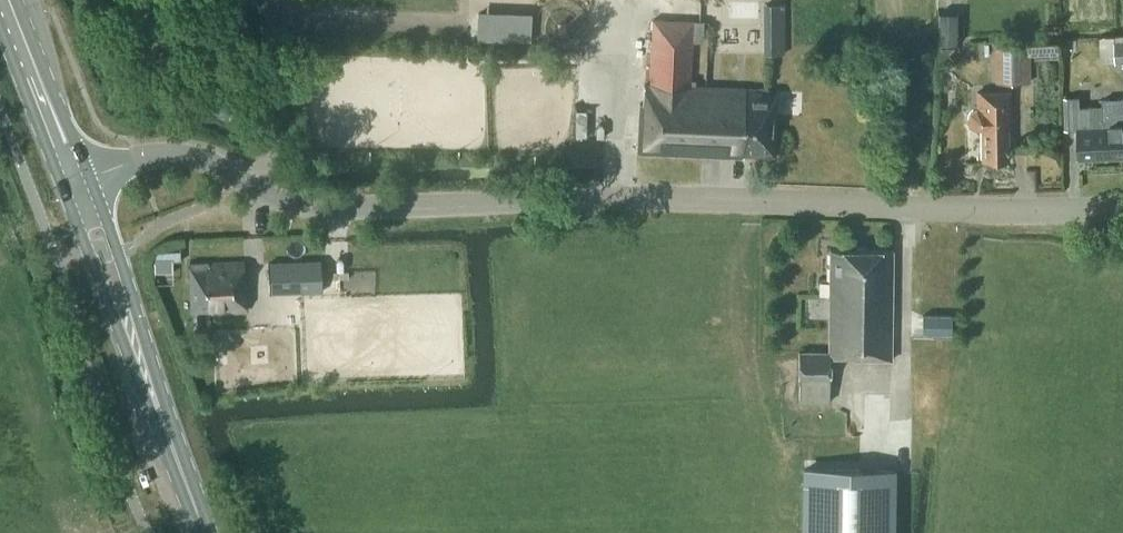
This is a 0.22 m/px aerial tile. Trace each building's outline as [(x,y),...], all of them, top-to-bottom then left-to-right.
[(764,53),(785,53),(785,3),(764,3),(764,53)] [(639,101),(638,152),(743,155),(743,150),(773,151),(775,94),(755,93),(755,90),(697,88),(697,82),(692,82),(693,42),(701,42),(702,21),(650,20),(649,81),(644,81),(643,102),(639,101)] [(1060,38),(1027,39),(1027,43),(1028,43),(1028,54),(1034,54),(1060,52),(1060,40),(1060,38)] [(998,42),(998,78),(1028,78),(1028,54),(1028,43),(1027,43),(998,42)] [(975,103),(974,103),(973,104),(971,105),(969,106),(968,107),(967,109),(966,111),(966,113),(966,115),(966,117),(967,118),(968,120),(970,122),(972,123),(974,124),(979,124),(979,156),(1005,156),(1006,105),(1008,105),(1008,87),(976,87),(975,103)] [(1101,106),(1080,107),(1079,96),(1064,97),(1065,130),(1075,129),(1077,155),(1103,154),(1101,106)] [(1101,104),(1101,106),(1103,154),(1122,153),(1122,101),(1122,96),(1103,97),(1103,104),(1101,104)] [(892,247),(828,246),(827,349),(796,349),(796,380),(799,380),(798,399),(827,399),(828,356),(834,356),(834,353),(852,353),(852,358),(891,358),(892,247)] [(319,259),(269,261),(270,291),(320,290),(319,259)] [(244,263),(188,265),(189,309),(210,308),(210,312),(245,311),(244,263)] [(320,294),(306,295),(307,318),(321,317),(320,294)] [(923,314),(922,333),(952,333),(952,314),(923,314)] [(894,470),(804,469),(803,532),(893,532),(894,470)]
